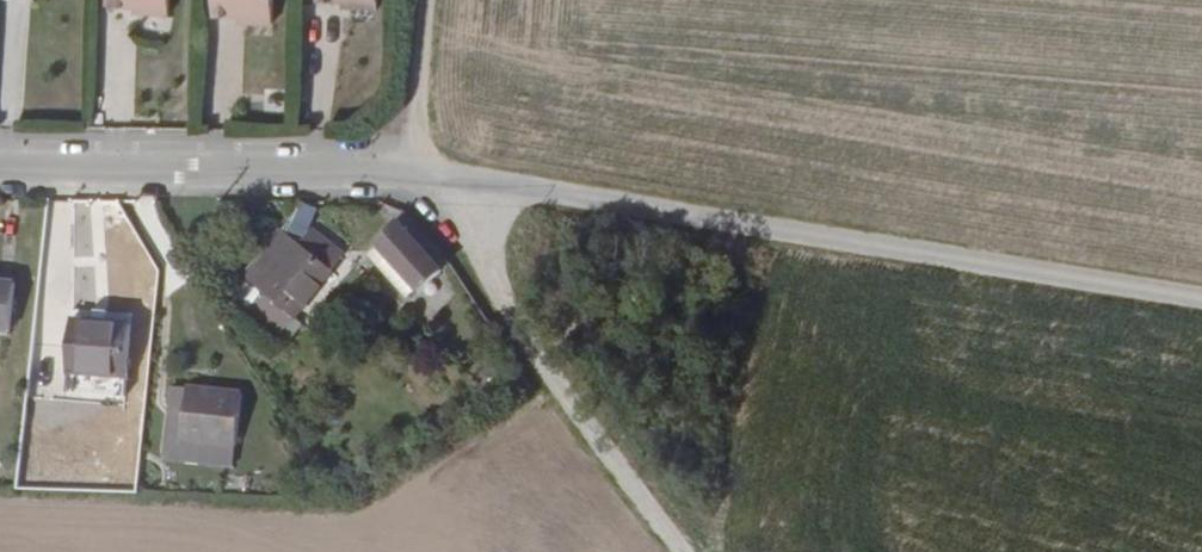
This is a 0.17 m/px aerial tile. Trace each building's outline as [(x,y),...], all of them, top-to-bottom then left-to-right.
[(128,15),(156,16),(156,0),(96,0),(96,8),(121,9),(128,9),(128,15)] [(224,17),(232,17),(232,22),(258,23),(259,0),(200,0),(200,17),(224,17)] [(187,207),(174,207),(173,221),(187,221),(187,207)] [(244,315),(294,257),(276,242),(227,299),(244,315)] [(294,257),(244,315),(274,343),(337,271),(305,244),(294,257)] [(406,244),(383,266),(424,308),(447,286),(406,244)] [(375,273),(416,315),(424,308),(383,266),(375,273)] [(72,333),(69,381),(119,385),(123,337),(72,333)] [(180,393),(176,445),(231,447),(235,396),(180,393)]
